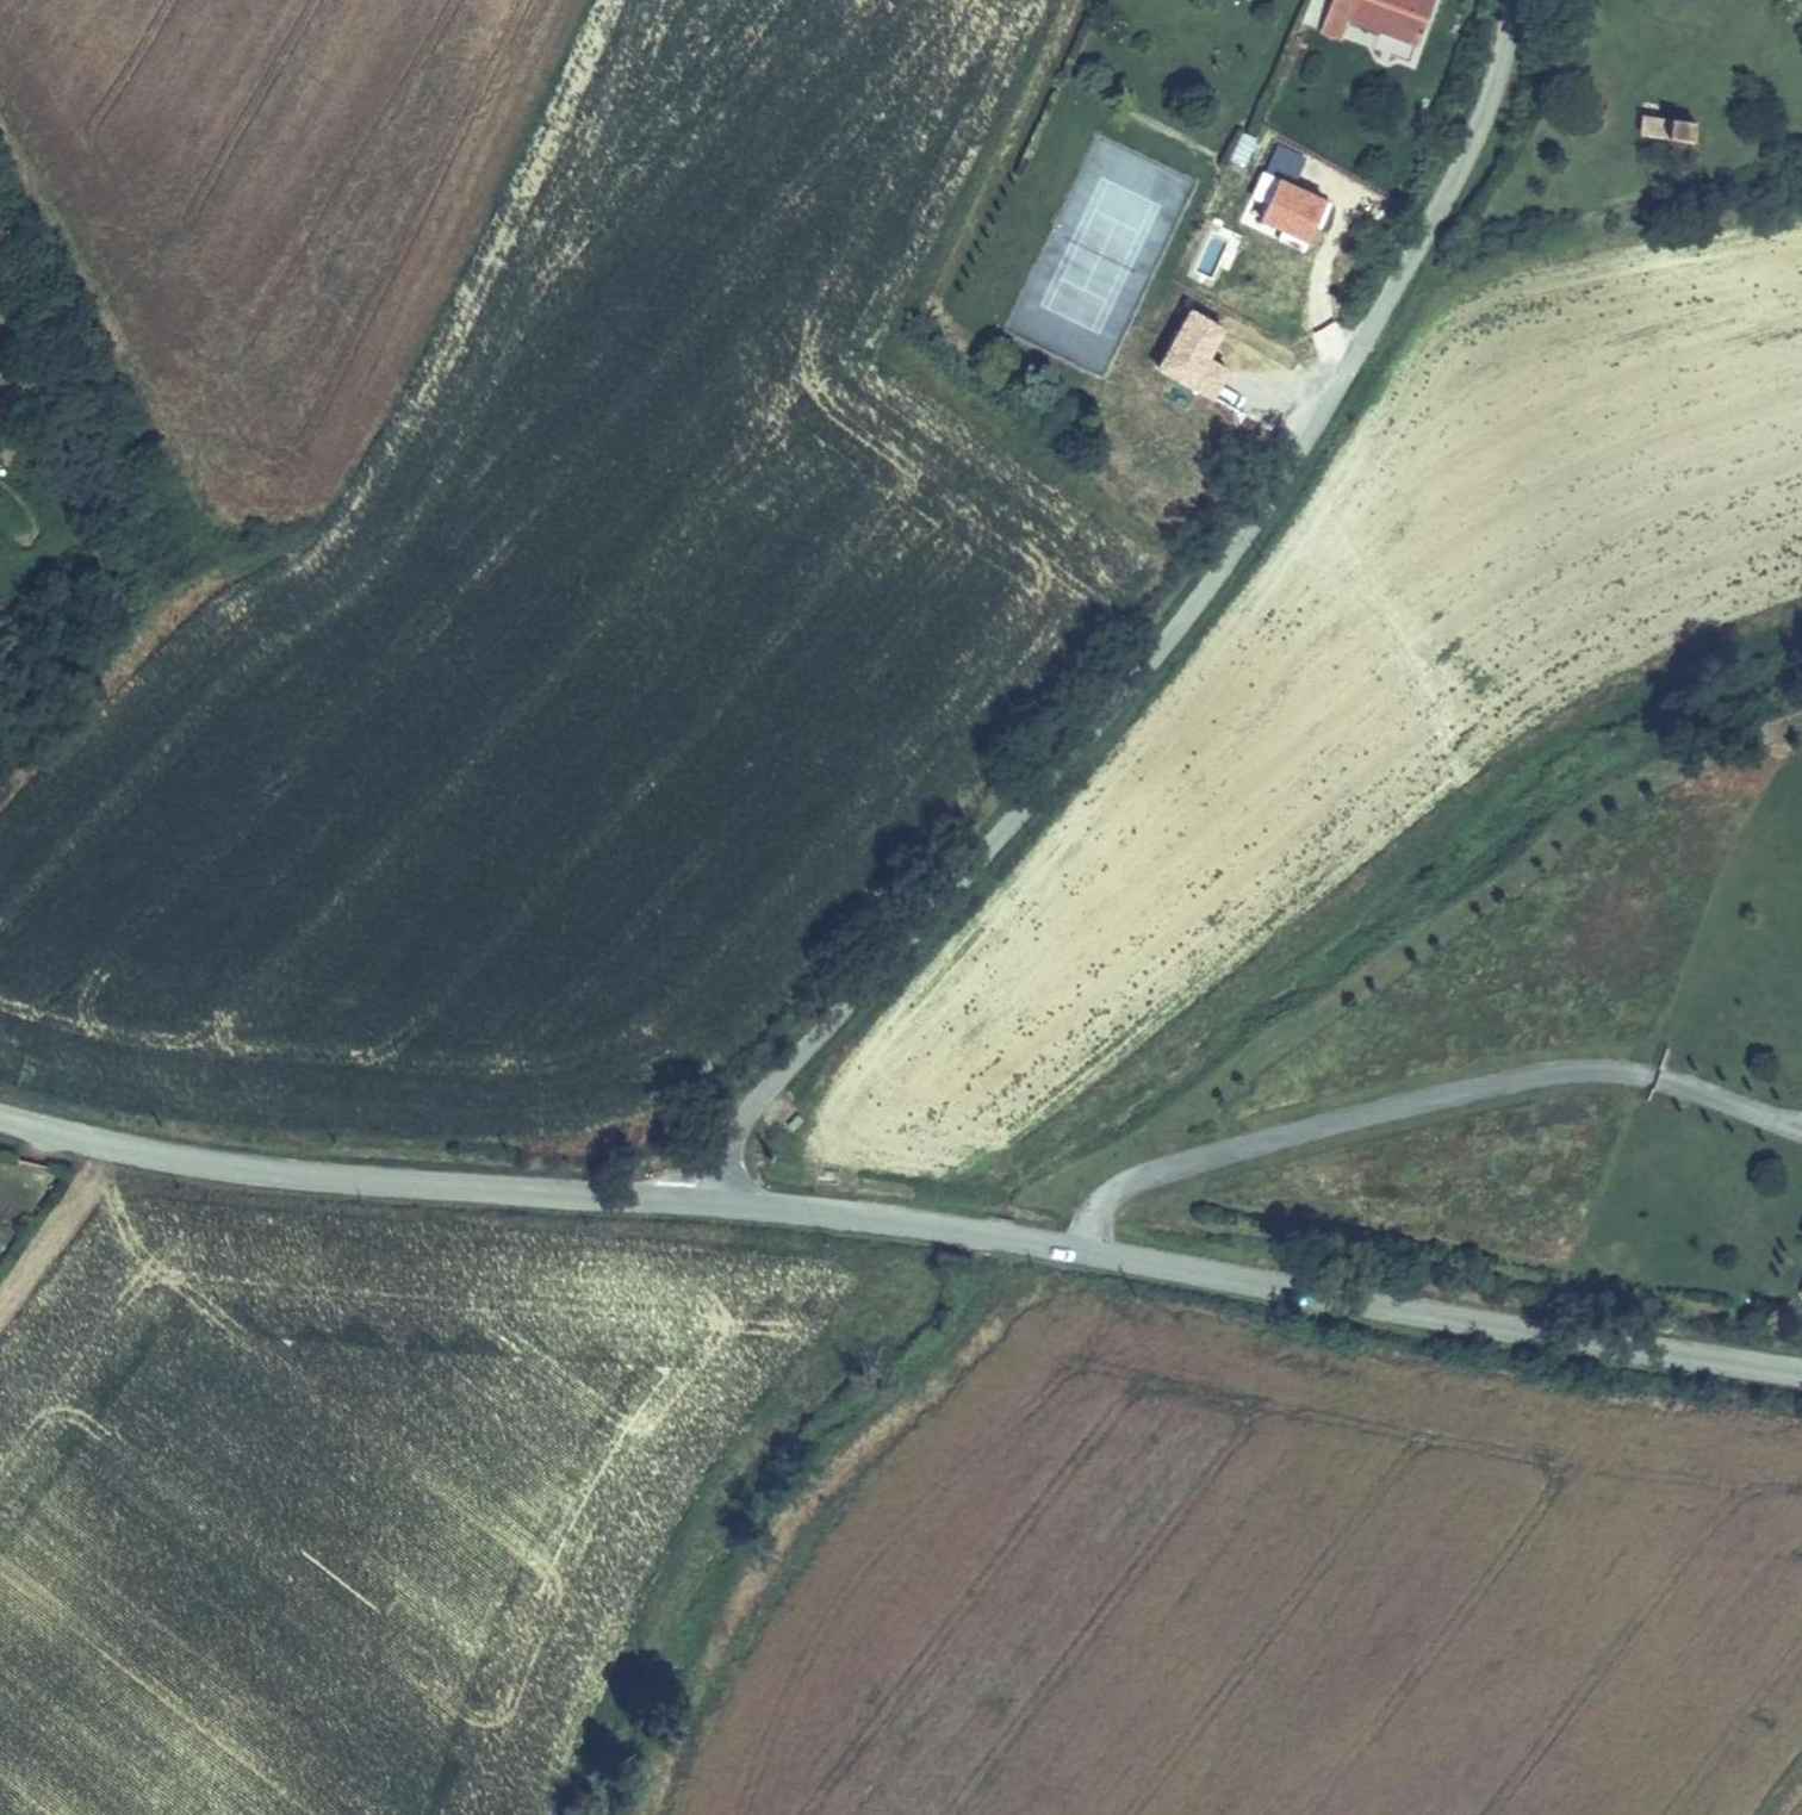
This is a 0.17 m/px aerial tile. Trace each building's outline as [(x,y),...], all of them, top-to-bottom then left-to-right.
[(1361,27),(1369,0),(1346,0),(1340,20),(1361,27)] [(1361,27),(1426,50),(1445,0),(1419,0),(1419,1),(1415,0),(1369,0),(1361,27)] [(1699,154),(1702,135),(1650,129),(1647,150),(1699,154)] [(1238,131),(1229,160),(1246,165),(1255,137),(1238,131)]
